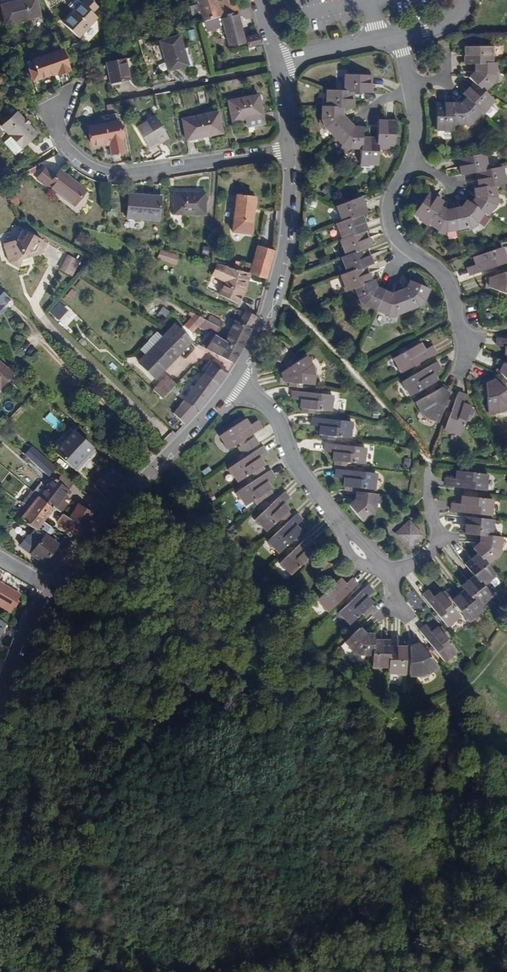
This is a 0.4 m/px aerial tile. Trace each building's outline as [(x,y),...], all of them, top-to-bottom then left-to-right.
[(40,15),(36,0),(19,0),(2,4),(7,23),(40,15)] [(78,35),(97,15),(94,13),(99,7),(91,0),(85,0),(82,3),(79,0),(76,0),(70,6),(75,11),(64,22),(78,35)] [(220,15),(217,4),(216,0),(198,0),(199,3),(190,5),(193,15),(202,13),(204,20),(219,15),(220,15)] [(239,9),(236,0),(229,0),(217,4),(220,15),(236,10),(239,9)] [(238,16),(251,12),(249,7),(239,9),(236,10),(237,15),(238,16)] [(204,20),(206,26),(221,22),(219,15),(204,20)] [(258,35),(243,37),(238,16),(237,15),(222,19),(228,44),(245,42),(244,40),(246,40),(248,46),(261,44),(258,35)] [(168,70),(188,64),(179,35),(159,41),(168,70)] [(491,55),(494,55),(494,46),(466,46),(466,63),(474,63),(491,63),(491,55)] [(57,74),(69,70),(62,49),(33,58),(35,64),(28,67),(33,80),(56,72),(57,74)] [(110,82),(129,78),(125,59),(106,62),(110,82)] [(491,84),(494,85),(498,77),(494,75),(495,63),(491,63),(474,63),(475,71),(469,76),(474,82),(483,91),(491,84)] [(354,91),(370,92),(370,75),(346,74),(346,83),(343,83),(343,91),(354,91)] [(494,100),(489,98),(483,91),(474,82),(463,93),(467,97),(481,112),(483,114),(489,109),(487,107),(494,100)] [(340,107),(354,107),(354,91),(343,91),(327,90),(326,98),(324,98),(324,106),(340,107)] [(248,127),(264,124),(258,94),(228,100),(232,121),(246,118),(248,127)] [(472,121),(481,112),(467,97),(460,103),(453,103),(453,124),(464,124),(465,126),(473,123),(472,121)] [(453,132),(453,124),(453,103),(436,102),(435,130),(444,130),(444,132),(453,132)] [(334,134),(348,122),(340,114),(340,107),(324,106),(323,106),(323,119),(320,120),(324,128),(327,127),(334,134)] [(6,140),(16,154),(38,134),(17,111),(13,115),(8,114),(6,116),(6,121),(6,130),(11,135),(6,140)] [(202,134),(220,130),(216,112),(182,119),(186,139),(202,136),(202,134)] [(157,143),(167,137),(154,116),(135,127),(147,146),(155,141),(157,143)] [(110,151),(122,150),(116,120),(89,126),(93,144),(106,142),(106,144),(109,143),(110,151)] [(387,147),(394,147),(395,121),(378,120),(378,138),(377,149),(387,149),(387,147)] [(351,148),(361,148),(361,138),(361,129),(353,128),(348,122),(334,134),(344,144),(343,147),(350,150),(351,148)] [(377,163),(377,149),(378,138),(361,138),(361,148),(360,165),(360,166),(370,166),(371,163),(377,163)] [(16,154),(6,140),(4,142),(16,154)] [(476,172),(490,169),(488,162),(485,162),(483,153),(458,158),(461,174),(476,172)] [(73,204),(85,189),(59,169),(56,174),(46,166),(36,178),(48,186),(49,185),(73,204)] [(493,185),(506,183),(505,175),(503,176),(502,167),(490,169),(476,172),(478,187),(493,185)] [(493,205),(495,206),(497,198),(495,197),(493,185),(478,187),(474,188),(476,195),(470,203),(482,212),(486,215),(493,205)] [(172,213),(203,214),(204,192),(172,191),(172,213)] [(427,225),(428,222),(440,205),(442,202),(428,192),(414,214),(420,218),(419,220),(427,225)] [(126,218),(158,220),(159,195),(127,193),(126,218)] [(249,233),(250,222),(254,197),(235,194),(230,231),(249,233)] [(362,214),(366,212),(360,196),(334,206),(338,215),(340,214),(343,221),(362,214)] [(477,224),(475,221),(482,212),(470,203),(466,200),(462,207),(454,208),(457,228),(469,226),(470,228),(477,224)] [(445,230),(457,228),(454,208),(447,209),(440,205),(428,222),(438,229),(437,231),(444,233),(445,230)] [(367,229),(367,228),(362,214),(343,221),(334,224),(337,232),(340,231),(342,238),(364,230),(367,229)] [(37,253),(40,254),(47,242),(22,229),(17,238),(4,242),(9,261),(18,265),(22,260),(21,258),(37,253)] [(366,247),(370,245),(364,230),(342,238),(340,239),(343,247),(340,248),(343,256),(366,247)] [(249,273),(266,278),(274,250),(257,245),(249,273)] [(506,262),(506,261),(506,257),(506,255),(504,255),(501,246),(485,251),(484,247),(474,251),(475,255),(473,256),(475,263),(467,266),(470,274),(488,268),(495,266),(506,262)] [(365,265),(372,263),(366,247),(343,256),(341,256),(344,264),(342,265),(345,273),(365,265)] [(177,254),(161,250),(158,258),(175,263),(177,254)] [(61,269),(70,274),(77,261),(68,256),(61,269)] [(211,274),(215,276),(220,264),(215,262),(211,274)] [(236,304),(243,288),(247,272),(220,264),(215,276),(224,281),(218,294),(236,304)] [(356,286),(371,280),(365,265),(345,273),(340,275),(344,285),(342,286),(344,291),(356,286)] [(505,272),(504,268),(496,271),(495,271),(496,275),(485,278),(484,285),(495,289),(500,291),(506,294),(506,271),(505,272)] [(367,304),(377,308),(384,290),(379,287),(375,279),(371,280),(356,286),(360,297),(359,298),(365,305),(367,304)] [(428,302),(425,299),(429,289),(411,281),(408,288),(400,291),(407,310),(419,305),(421,307),(428,302)] [(9,305),(14,300),(0,286),(0,313),(1,313),(1,308),(4,306),(7,303),(9,305)] [(398,313),(407,310),(400,291),(393,294),(384,290),(377,308),(389,313),(389,316),(398,317),(398,313)] [(65,327),(76,316),(61,301),(50,312),(65,327)] [(162,306),(158,316),(167,319),(171,309),(162,306)] [(237,321),(250,328),(256,316),(244,309),(242,311),(238,321),(237,321)] [(234,319),(238,321),(242,311),(239,310),(234,319)] [(182,325),(190,332),(200,322),(215,330),(218,326),(206,320),(193,313),(182,325)] [(206,320),(218,326),(221,321),(209,314),(206,320)] [(223,339),(239,349),(250,328),(237,321),(238,321),(234,319),(223,339)] [(138,362),(143,367),(178,329),(174,325),(138,362)] [(143,367),(154,378),(190,341),(178,329),(143,367)] [(202,345),(232,363),(239,349),(223,339),(214,333),(210,331),(202,345)] [(497,336),(496,345),(505,347),(504,354),(506,355),(506,358),(506,359),(506,338),(497,336)] [(89,346),(81,340),(78,344),(85,351),(89,346)] [(412,366),(418,363),(435,353),(431,345),(423,349),(419,342),(417,343),(416,340),(406,346),(408,349),(394,357),(397,365),(396,368),(398,371),(402,371),(412,366)] [(269,357),(280,362),(287,348),(276,343),(269,357)] [(313,377),(315,377),(315,372),(314,366),(310,360),(309,360),(305,355),(293,364),(288,367),(280,372),(278,373),(280,381),(283,381),(290,382),(289,386),(301,387),(301,383),(312,384),(313,377)] [(504,362),(499,360),(495,368),(498,369),(503,375),(499,379),(502,381),(506,387),(506,362),(504,362)] [(433,382),(436,381),(432,373),(440,369),(435,361),(417,371),(411,375),(401,381),(400,383),(403,388),(406,388),(410,395),(424,388),(426,391),(427,390),(432,387),(435,386),(433,382)] [(12,374),(0,362),(0,386),(12,374)] [(188,419),(197,410),(224,373),(210,362),(196,382),(192,380),(184,390),(183,389),(178,395),(190,404),(181,414),(188,419)] [(153,387),(162,396),(175,383),(166,374),(153,387)] [(506,391),(506,387),(502,381),(499,383),(492,375),(484,379),(485,382),(486,387),(486,395),(487,411),(496,411),(497,413),(500,413),(506,410),(506,391)] [(446,412),(447,410),(450,401),(446,399),(449,392),(450,390),(443,384),(440,387),(434,390),(429,393),(414,402),(418,409),(417,409),(420,414),(425,418),(431,420),(432,419),(438,421),(442,410),(446,412)] [(161,397),(162,396),(153,387),(152,388),(161,397)] [(330,411),(331,402),(334,401),(334,396),(331,394),(320,392),(320,389),(313,389),(312,392),(293,390),(291,398),(301,399),(300,407),(302,408),(302,413),(313,414),(313,409),(330,411)] [(473,409),(469,408),(470,405),(462,402),(465,395),(457,392),(450,411),(448,417),(444,427),(445,432),(450,434),(452,432),(459,435),(465,418),(469,420),(473,409)] [(5,422),(10,427),(28,408),(23,403),(5,422)] [(239,442),(246,452),(258,444),(253,437),(246,442),(244,438),(262,426),(257,420),(250,424),(246,418),(243,419),(242,417),(233,423),(235,425),(221,434),(225,441),(223,442),(228,449),(239,442)] [(349,430),(352,428),(352,424),(349,422),(339,421),(333,420),(312,418),(311,426),(318,427),(317,434),(320,435),(320,438),(333,440),(334,436),(348,437),(349,430)] [(74,459),(78,462),(91,447),(73,431),(55,451),(69,464),(74,459)] [(346,461),(363,463),(364,456),(366,454),(367,449),(364,447),(352,446),(345,445),(326,443),(325,451),(332,452),(331,459),(335,460),(334,464),(345,465),(346,461)] [(261,465),(264,463),(259,456),(266,452),(262,445),(246,455),(240,459),(229,467),(232,473),(235,473),(239,480),(252,471),(254,475),(264,469),(261,465)] [(47,475),(55,467),(32,446),(25,455),(47,475)] [(488,483),(486,480),(487,473),(470,472),(470,468),(459,467),(459,470),(456,470),(455,477),(447,477),(446,485),(466,487),(472,488),(485,489),(487,487),(488,483)] [(372,489),(373,484),(377,481),(377,476),(374,472),(364,471),(357,470),(336,468),(335,477),(345,478),(344,486),(347,486),(346,489),(356,491),(357,487),(372,489)] [(262,499),(272,492),(270,489),(272,488),(268,481),(274,476),(270,470),(252,481),(248,484),(237,491),(236,494),(239,499),(243,499),(246,505),(260,496),(262,499)] [(55,480),(65,488),(71,481),(61,473),(55,480)] [(66,502),(60,498),(67,489),(65,488),(55,480),(51,477),(43,487),(38,483),(32,490),(36,494),(53,507),(59,511),(66,502)] [(282,520),(290,513),(287,509),(290,507),(284,501),(290,496),(285,490),(269,505),(265,509),(256,517),(256,520),(260,525),(263,525),(266,529),(280,517),(282,520)] [(378,505),(375,504),(376,493),(356,491),(355,499),(349,504),(361,518),(370,511),(373,513),(378,505)] [(493,509),(491,506),(492,498),(476,497),(477,492),(472,491),(466,491),(465,491),(464,495),(461,495),(460,503),(452,502),(451,511),(471,513),(478,514),(490,515),(492,513),(493,509)] [(26,508),(42,521),(53,507),(36,494),(32,500),(29,497),(25,502),(28,504),(26,508)] [(68,517),(82,527),(92,513),(78,503),(68,517)] [(35,530),(42,521),(26,508),(21,504),(14,514),(35,530)] [(76,535),(82,527),(68,517),(62,513),(57,521),(76,535)] [(292,540),(294,542),(302,535),(299,532),(302,530),(296,524),(302,519),(297,513),(282,527),(277,532),(269,540),(269,543),(272,547),(275,546),(279,551),(292,540)] [(494,527),(491,527),(492,519),(477,517),(470,516),(468,516),(465,533),(480,534),(492,536),(494,527)] [(407,546),(421,535),(409,521),(395,533),(407,546)] [(274,528),(277,532),(282,527),(279,524),(274,528)] [(314,557),(312,554),(313,553),(307,546),(314,539),(309,533),(293,548),(290,552),(280,560),(280,564),(285,569),(288,568),(292,573),(305,561),(307,564),(314,557)] [(43,563),(57,544),(44,534),(38,541),(33,537),(26,546),(32,550),(30,553),(43,563)] [(494,556),(496,557),(501,549),(498,548),(500,537),(492,536),(480,534),(479,543),(473,548),(477,554),(485,563),(494,556)] [(496,576),(485,563),(477,554),(466,564),(475,575),(482,583),(487,580),(489,582),(496,576)] [(483,602),(491,595),(482,583),(475,575),(462,585),(465,590),(480,609),(485,605),(483,602)] [(337,603),(341,598),(357,583),(351,577),(344,583),(339,577),(337,579),(334,576),(326,584),(329,587),(318,598),(322,603),(321,607),(325,610),(329,610),(337,603)] [(0,582),(0,606),(12,613),(22,595),(0,582)] [(371,604),(373,602),(367,596),(374,591),(367,584),(353,598),(348,602),(339,611),(339,614),(343,619),(346,619),(350,623),(362,612),(365,615),(369,611),(373,607),(371,604)] [(446,625),(458,614),(448,602),(451,599),(444,591),(441,593),(440,592),(433,596),(428,590),(422,595),(435,611),(439,616),(446,625)] [(482,610),(480,609),(465,590),(452,600),(470,623),(476,618),(474,616),(482,610)] [(443,660),(456,650),(445,637),(448,634),(441,626),(438,628),(437,626),(430,631),(426,625),(419,630),(432,647),(436,651),(443,660)] [(372,653),(373,640),(373,634),(365,634),(359,627),(345,641),(352,649),(351,652),(360,655),(361,653),(372,653)] [(380,667),(389,667),(390,647),(390,641),(373,640),(372,653),(372,668),(380,668),(380,667)] [(432,670),(437,665),(428,653),(424,648),(418,641),(411,643),(410,651),(405,651),(405,663),(411,663),(410,675),(418,675),(418,677),(426,677),(433,671),(432,670)] [(405,674),(405,663),(405,651),(406,647),(390,647),(389,667),(389,672),(397,672),(397,674),(405,674)]
